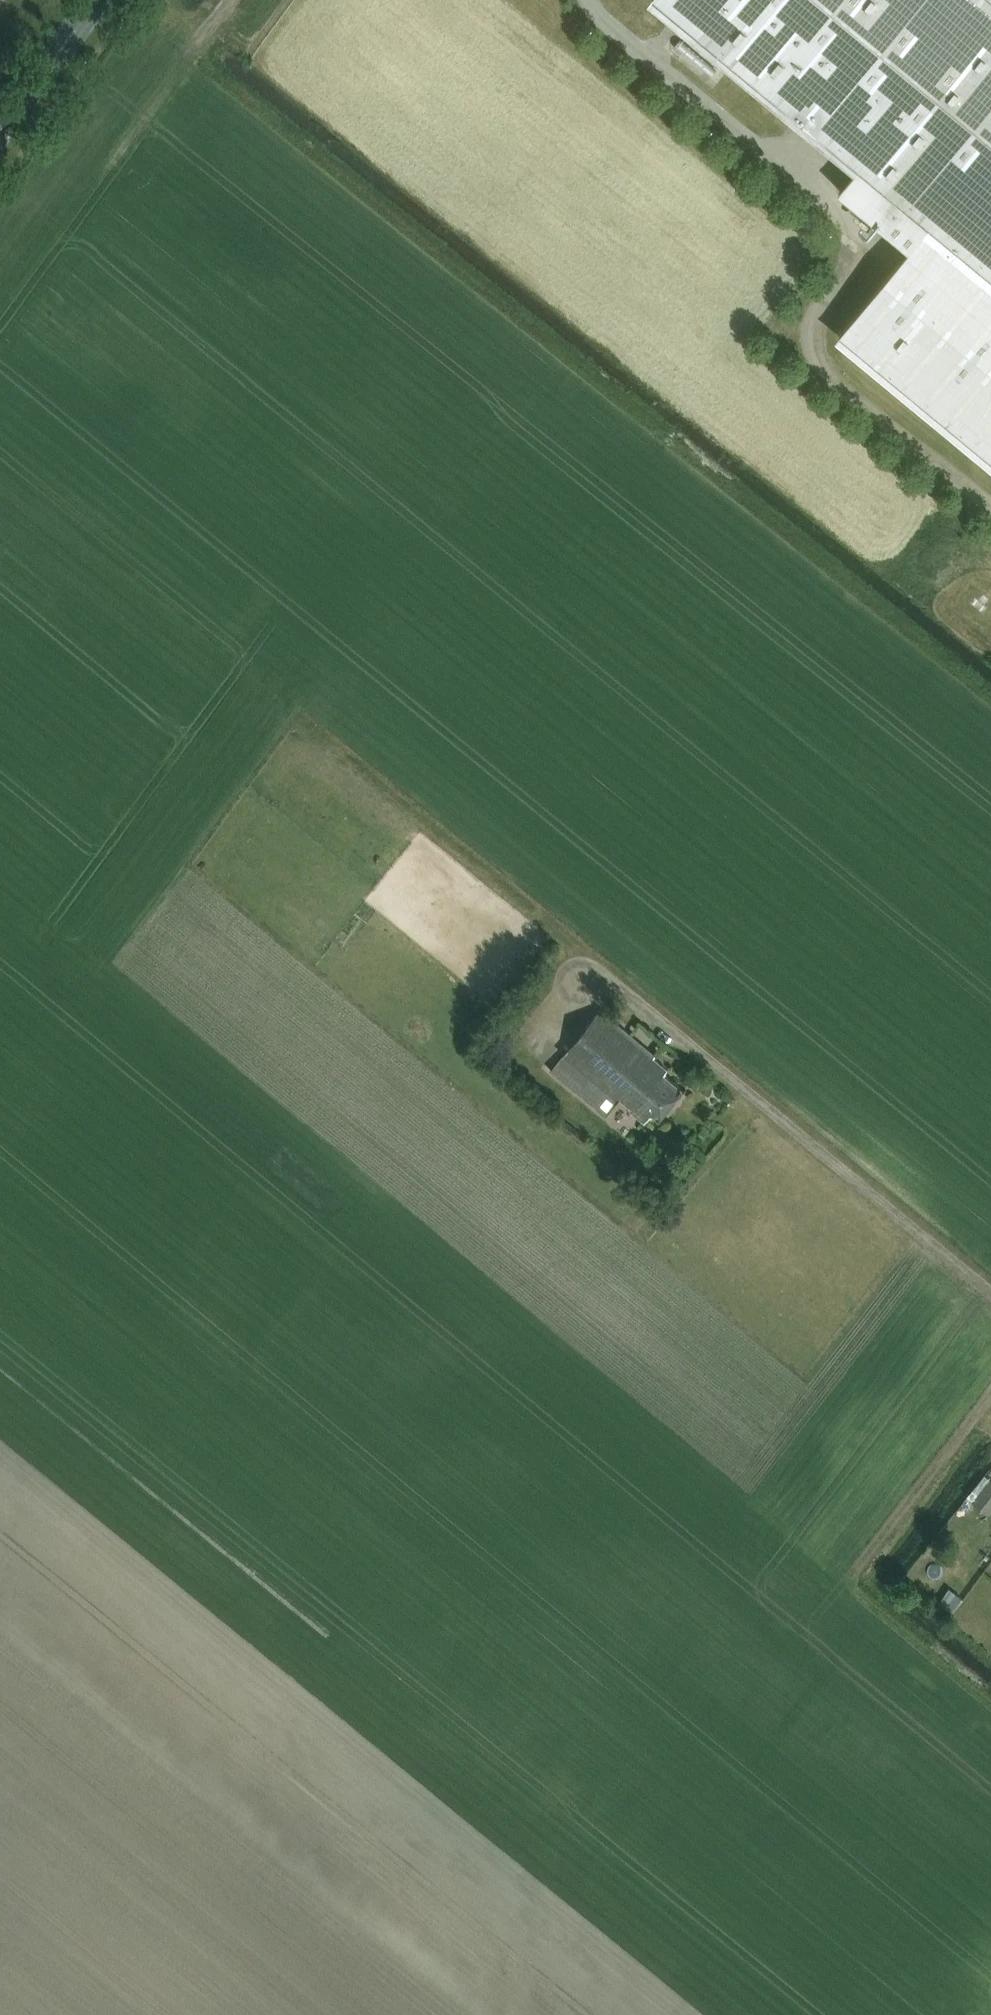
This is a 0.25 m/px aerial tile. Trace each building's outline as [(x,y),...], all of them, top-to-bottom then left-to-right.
[(677,15),(691,27),(799,116),(861,166),(841,190),(912,249),(842,333),(990,456),(990,0),(659,0),(677,15)] [(620,1100),(633,1111),(646,1122),(654,1112),(661,1118),(684,1090),(665,1074),(668,1069),(654,1058),(657,1055),(601,1009),(552,1070),(607,1116),(620,1100)]
